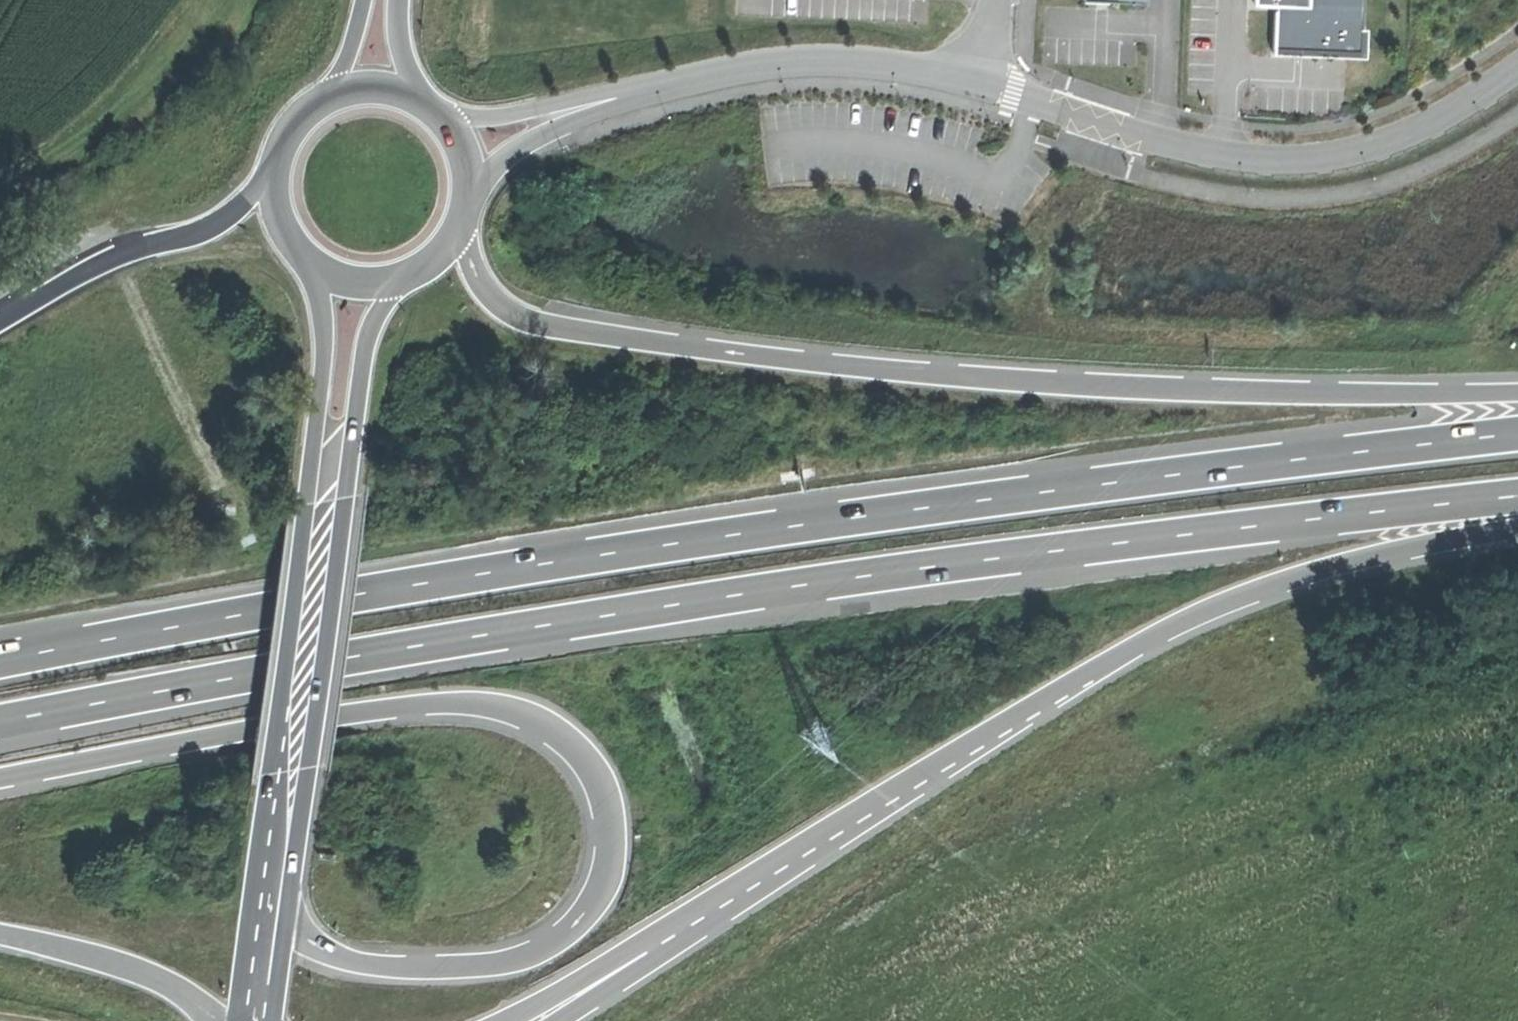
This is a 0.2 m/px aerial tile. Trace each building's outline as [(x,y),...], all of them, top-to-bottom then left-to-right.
[(1253,1),(1275,2),(1273,47),(1318,49),(1360,50),(1362,0),(1253,0),(1253,1)]
